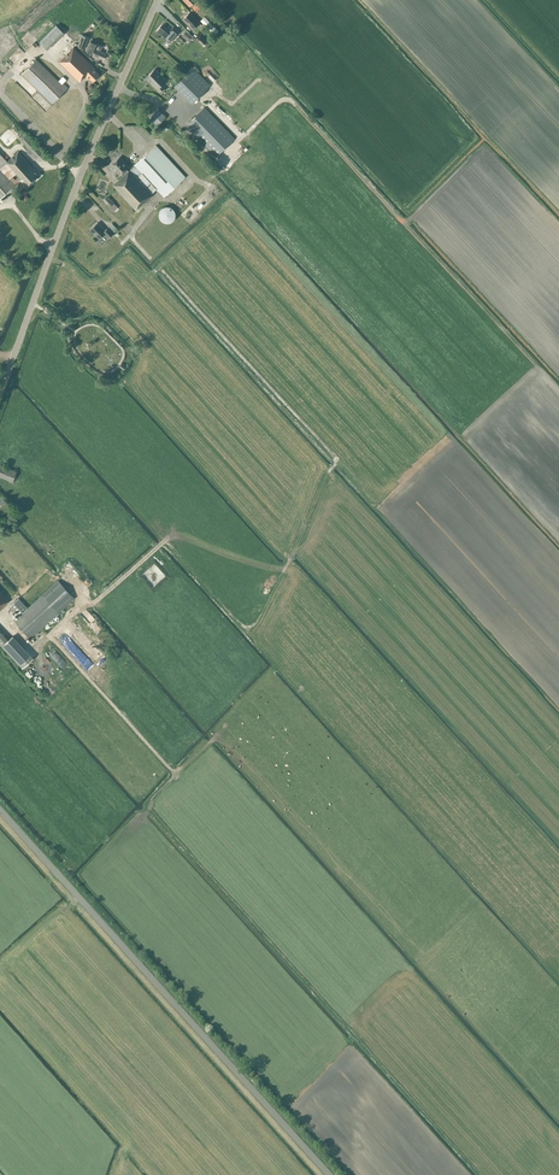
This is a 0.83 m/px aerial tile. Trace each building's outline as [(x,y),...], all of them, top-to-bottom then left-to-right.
[(198,0),(184,0),(189,6),(191,5),(196,11),(203,5),(198,0)] [(200,22),(190,12),(182,19),(192,29),(200,22)] [(205,16),(201,20),(214,34),(218,30),(205,16)] [(56,25),(39,42),(47,50),(64,32),(56,25)] [(169,31),(161,25),(157,31),(170,42),(178,32),(172,27),(169,31)] [(191,37),(185,32),(182,36),(187,40),(191,37)] [(82,34),(77,46),(84,49),(89,37),(82,34)] [(200,35),(196,39),(203,45),(207,42),(200,35)] [(24,36),(21,39),(28,45),(31,42),(24,36)] [(91,41),(86,51),(92,54),(92,55),(92,56),(97,59),(98,58),(99,57),(103,59),(106,53),(100,51),(102,46),(98,43),(97,44),(91,41)] [(93,81),(99,74),(93,69),(94,68),(74,47),(59,62),(79,81),(83,76),(84,77),(85,76),(88,79),(89,77),(93,81)] [(22,74),(52,104),(68,88),(63,83),(62,84),(66,80),(63,76),(59,81),(36,59),(22,74)] [(210,85),(193,67),(174,86),(192,104),(210,85)] [(149,81),(149,82),(160,92),(165,87),(162,83),(166,79),(155,69),(148,75),(152,79),(150,82),(149,81)] [(41,96),(36,102),(46,111),(51,106),(41,96)] [(158,107),(149,117),(158,125),(167,116),(158,107)] [(186,125),(216,156),(235,138),(205,107),(186,125)] [(1,135),(4,141),(7,139),(9,142),(15,139),(9,130),(1,135)] [(144,141),(147,138),(142,130),(138,132),(144,141)] [(39,160),(45,155),(27,135),(21,140),(30,150),(28,152),(35,160),(37,158),(39,160)] [(186,177),(156,145),(128,171),(126,169),(128,167),(119,157),(111,165),(120,174),(121,173),(123,176),(113,185),(136,209),(140,205),(141,205),(152,195),(151,194),(156,189),(164,197),(186,177)] [(255,153),(259,159),(269,152),(264,146),(255,153)] [(0,152),(0,198),(15,184),(21,179),(27,186),(39,175),(18,152),(8,161),(0,152)] [(249,161),(246,163),(256,177),(263,171),(249,153),(245,157),(249,161)] [(112,202),(107,196),(103,199),(108,205),(108,206),(115,214),(119,211),(112,202)] [(105,230),(103,228),(102,228),(97,223),(90,229),(96,235),(99,238),(104,234),(107,238),(113,233),(117,229),(112,223),(108,227),(105,230)] [(145,254),(147,252),(139,243),(136,246),(145,254)] [(1,465),(0,467),(0,476),(13,481),(17,471),(1,465)] [(72,575),(77,571),(73,565),(68,569),(72,575)] [(147,573),(151,582),(159,578),(156,569),(147,573)] [(75,598),(58,580),(14,620),(30,638),(75,598)] [(9,601),(0,592),(0,609),(9,601)] [(17,612),(21,608),(15,602),(11,606),(17,612)] [(31,659),(11,636),(8,639),(0,630),(0,643),(23,667),(31,659)] [(101,666),(106,661),(102,658),(97,663),(101,666)]
